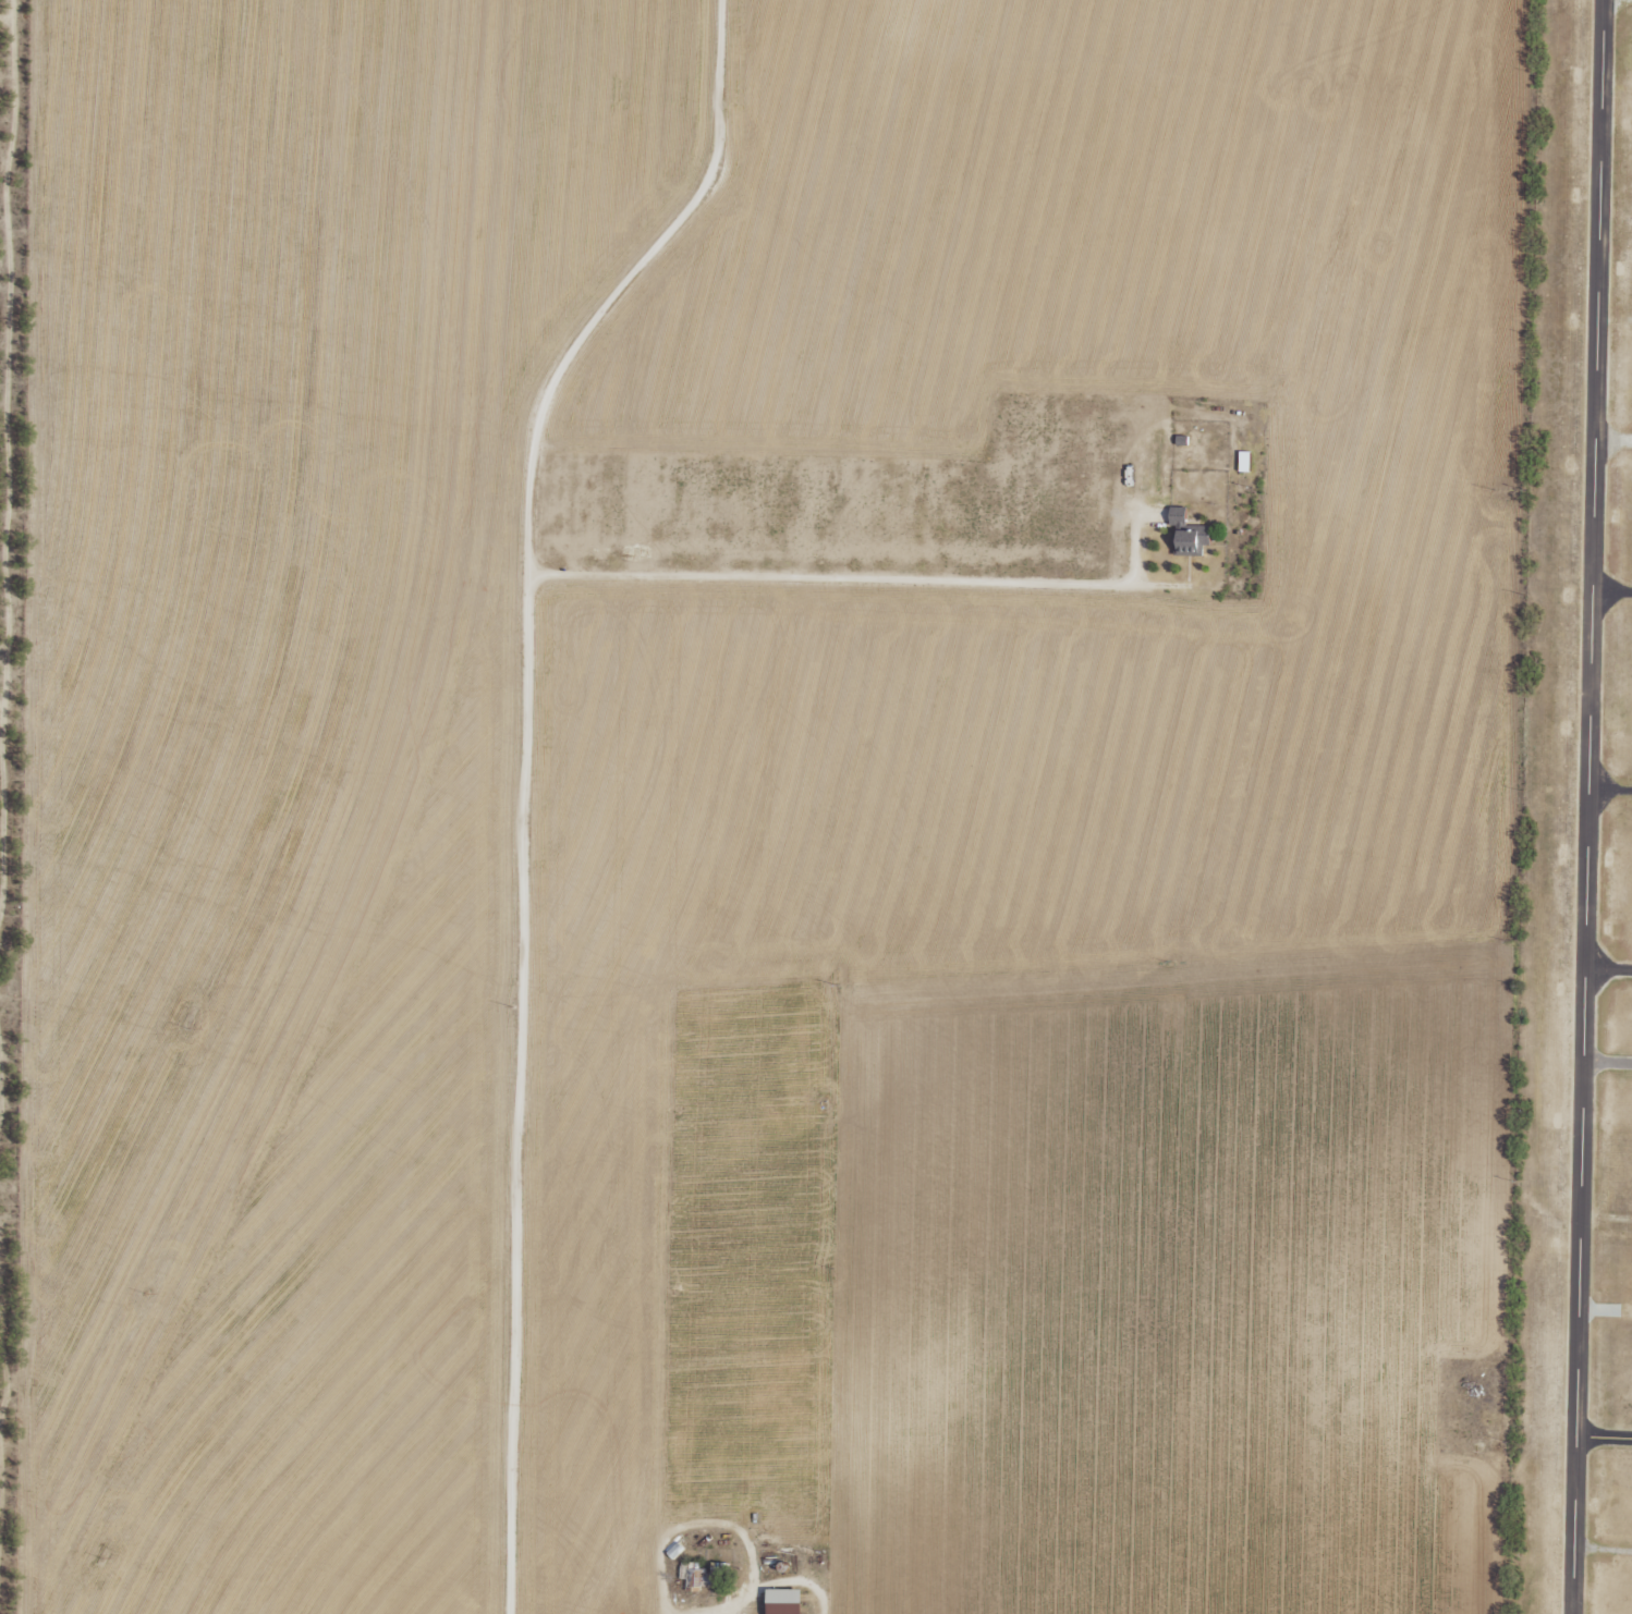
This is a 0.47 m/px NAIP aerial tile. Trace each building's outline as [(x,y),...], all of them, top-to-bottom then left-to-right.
[(1249,451),(1238,451),(1238,471),(1249,471),(1249,451)] [(1185,507),(1169,506),(1169,526),(1175,527),(1175,555),(1202,555),(1202,544),(1209,544),(1210,525),(1185,525),(1185,507)] [(800,1589),(765,1589),(765,1613),(800,1613),(800,1589)]
